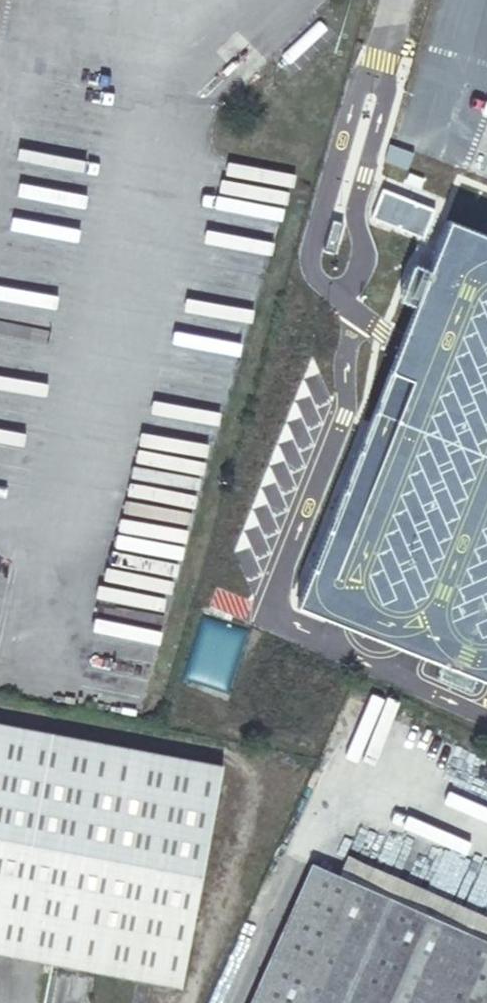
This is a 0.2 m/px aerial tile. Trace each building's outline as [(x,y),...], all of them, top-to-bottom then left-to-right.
[(0,729),(0,958),(185,991),(225,768),(0,729)] [(250,1002),(486,1002),(486,942),(316,863),(250,1002)]
